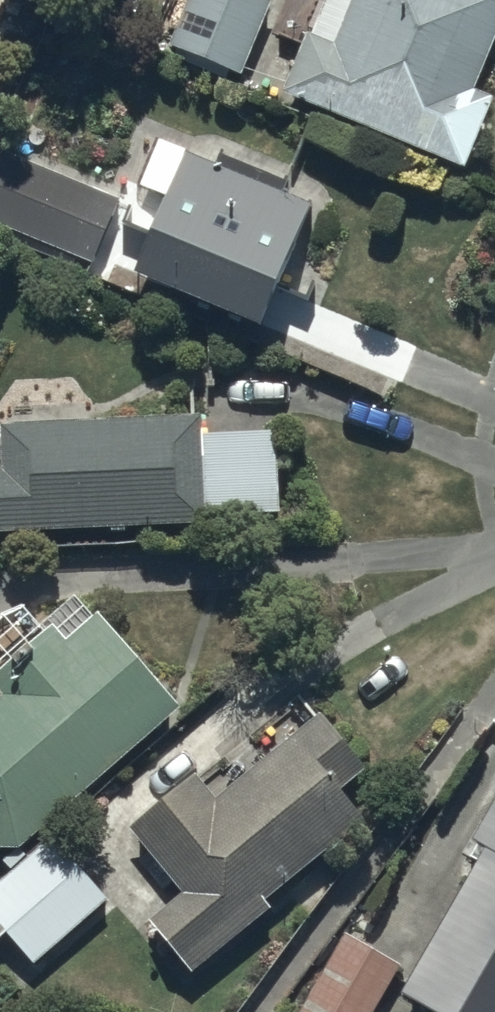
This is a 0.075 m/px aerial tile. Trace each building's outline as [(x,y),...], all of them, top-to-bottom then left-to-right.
[(272,0),(191,0),(173,46),(244,76),(273,0),(272,0)] [(311,35),(306,33),(283,89),(466,168),(494,101),(494,98),(472,88),(494,35),(494,0),(326,0),(311,35)] [(168,198),(133,278),(259,334),(313,204),(282,191),(287,180),(219,152),(214,163),(158,140),(139,186),(168,198)] [(116,198),(4,153),(0,162),(0,227),(89,263),(116,198)] [(203,414),(2,425),(4,468),(0,468),(0,530),(208,520),(208,514),(204,434),(203,414)] [(285,510),(281,430),(204,434),(208,514),(285,510)] [(98,615),(66,643),(53,628),(0,674),(0,694),(3,697),(0,700),(0,846),(21,846),(180,706),(98,615)] [(366,770),(317,712),(215,798),(194,774),(128,830),(182,894),(147,923),(190,973),(270,906),(265,901),(362,819),(339,792),(366,770)] [(400,995),(429,1011),(494,1011),(494,809),(472,848),(484,855),(400,995)] [(54,835),(0,884),(0,939),(7,933),(38,966),(112,899),(54,835)] [(405,969),(347,935),(302,1011),(379,1011),(405,969)]
